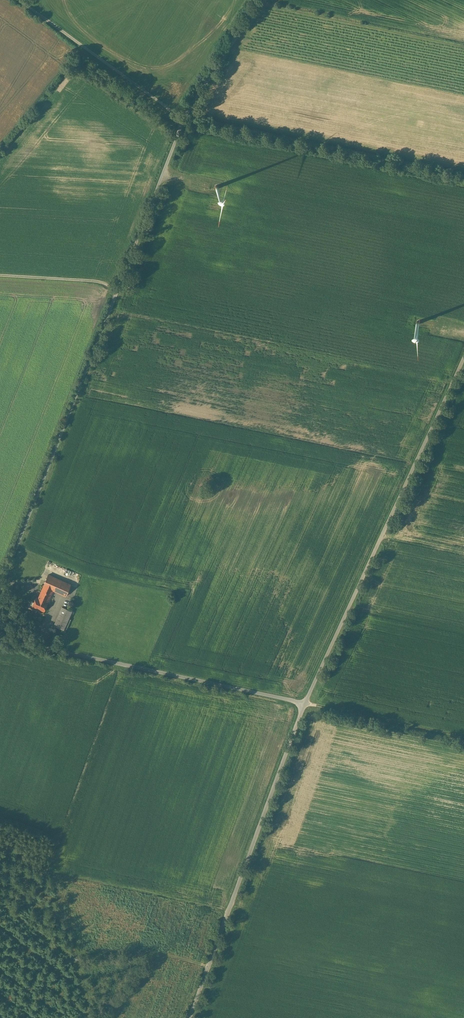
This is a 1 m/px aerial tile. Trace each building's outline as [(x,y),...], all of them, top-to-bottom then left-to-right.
[(71,584),(48,574),(43,586),(53,590),(66,596),(71,584)] [(43,586),(38,598),(36,597),(36,598),(35,599),(34,600),(34,601),(34,602),(35,603),(33,606),(43,611),(53,590),(43,586)] [(71,611),(62,607),(54,625),(63,630),(71,611)]
